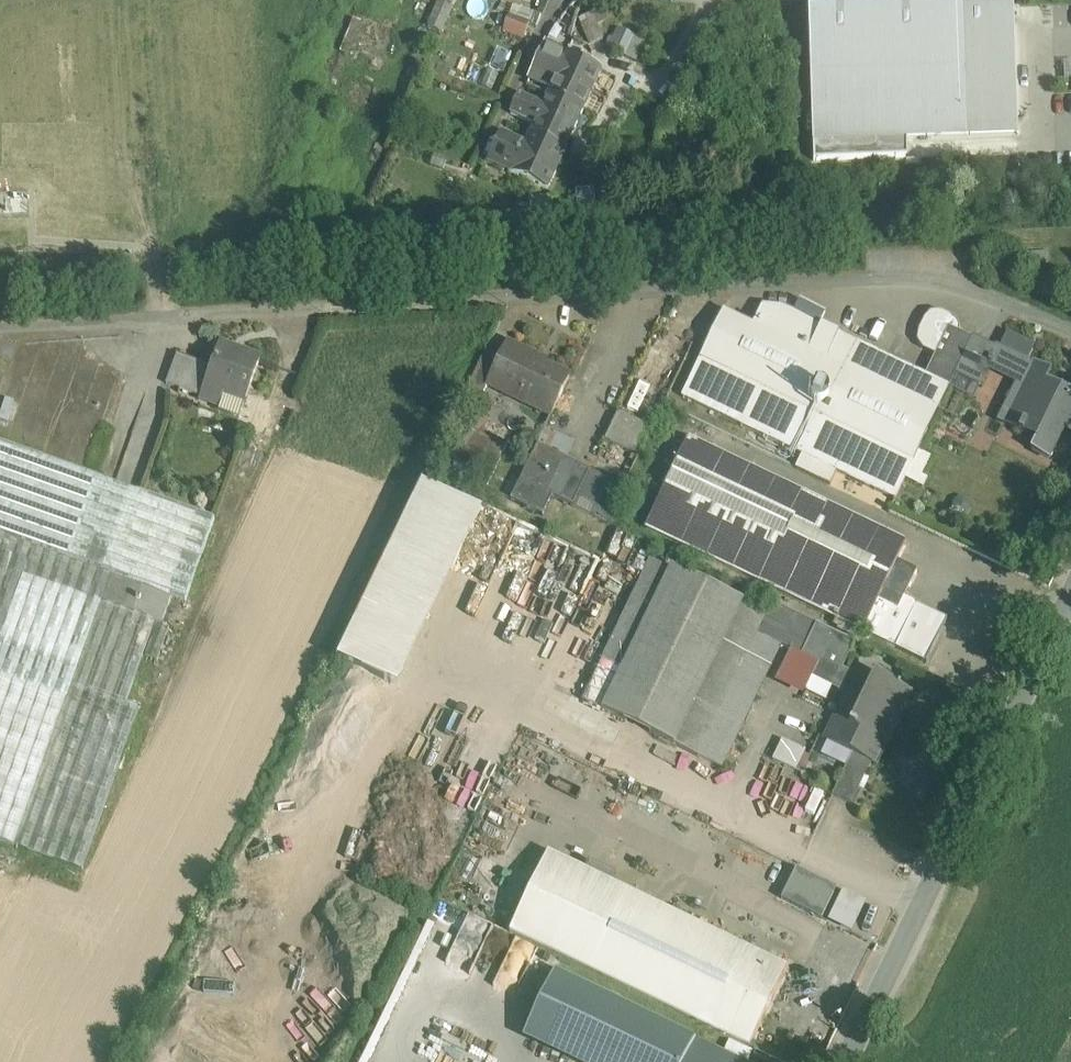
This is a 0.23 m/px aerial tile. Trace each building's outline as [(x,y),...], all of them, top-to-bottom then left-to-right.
[(423,41),(435,46),(455,0),(440,0),(423,41)] [(513,6),(509,16),(530,23),(534,14),(513,6)] [(1013,8),(809,15),(814,162),(902,159),(902,137),(1018,133),(1017,103),(1013,8)] [(509,16),(503,31),(524,39),(530,23),(509,16)] [(594,21),(582,26),(590,45),(602,39),(594,21)] [(644,41),(620,30),(611,49),(635,61),(644,41)] [(602,72),(545,46),(531,77),(552,86),(548,95),(584,111),(602,72)] [(584,111),(548,95),(543,107),(519,96),(511,114),(535,125),(531,133),(566,149),(584,111)] [(566,149),(531,133),(526,146),(501,134),(489,162),(548,189),(566,149)] [(541,194),(521,185),(517,194),(537,203),(541,194)] [(1047,253),(1021,254),(1022,264),(1048,263),(1047,253)] [(930,377),(785,307),(762,306),(753,325),(723,310),(711,336),(681,396),(802,454),(796,468),(830,485),(837,471),(895,499),(948,386),(932,378),(930,377)] [(941,313),(931,314),(925,321),(919,332),(918,341),(924,349),(936,355),(929,371),(930,377),(932,378),(954,331),(959,334),(959,327),(954,319),(941,313)] [(954,331),(932,378),(948,386),(955,372),(970,339),(959,334),(954,331)] [(995,349),(971,337),(970,339),(955,372),(980,384),(990,364),(997,350),(995,349)] [(537,359),(507,344),(500,358),(487,385),(488,385),(551,416),(569,379),(536,363),(537,359)] [(260,362),(220,347),(212,369),(177,356),(166,385),(201,398),(201,399),(220,407),(224,394),(245,402),(260,362)] [(1033,363),(1032,365),(996,347),(995,349),(997,350),(990,364),(1007,372),(1010,368),(1026,376),(1005,419),(1021,427),(1019,432),(1023,433),(1025,429),(1038,436),(1032,449),(1050,458),(1070,415),(1070,392),(1046,380),(1051,371),(1033,363)] [(500,358),(486,352),(468,390),(483,397),(488,385),(487,385),(500,358)] [(619,413),(607,440),(639,455),(652,429),(619,413)] [(513,431),(478,414),(460,452),(495,469),(513,431)] [(807,496),(689,439),(645,528),(724,565),(750,511),(770,521),(784,493),(803,504),(807,496)] [(0,444),(0,842),(81,871),(98,823),(99,823),(139,709),(126,704),(155,623),(157,623),(161,625),(172,596),(186,601),(215,520),(0,444)] [(590,471),(537,446),(511,500),(543,516),(552,497),(573,507),(590,471)] [(922,484),(934,455),(920,449),(908,477),(922,484)] [(609,480),(590,471),(573,507),(606,523),(625,485),(611,478),(609,480)] [(476,512),(422,485),(337,660),(391,687),(476,512)] [(770,521),(750,511),(724,565),(764,585),(764,584),(803,504),(784,493),(770,521)] [(907,543),(807,496),(803,504),(764,584),(895,648),(916,605),(904,599),(917,572),(897,562),(907,543)] [(767,613),(652,557),(583,701),(698,757),(698,756),(757,634),(767,613)] [(816,624),(772,603),(767,613),(757,634),(781,646),(801,655),(816,624)] [(161,625),(157,623),(145,656),(158,660),(169,628),(161,625)] [(855,643),(816,624),(801,655),(819,664),(822,659),(842,669),(855,643)] [(781,646),(757,634),(698,756),(722,767),(781,646)] [(873,680),(857,672),(855,676),(842,669),(822,659),(819,664),(814,674),(848,691),(824,741),(852,755),(833,795),(852,805),(871,764),(876,766),(912,692),(875,675),(873,680)] [(795,770),(805,749),(781,738),(771,758),(795,770)] [(767,959),(549,853),(510,935),(728,1040),(767,959)] [(836,889),(796,869),(782,899),(822,919),(836,889)] [(767,959),(728,1040),(749,1050),(788,969),(767,959)] [(555,972),(527,1029),(595,1061),(684,1061),(695,1039),(555,972)] [(695,1039),(684,1061),(743,1061),(695,1039)]
